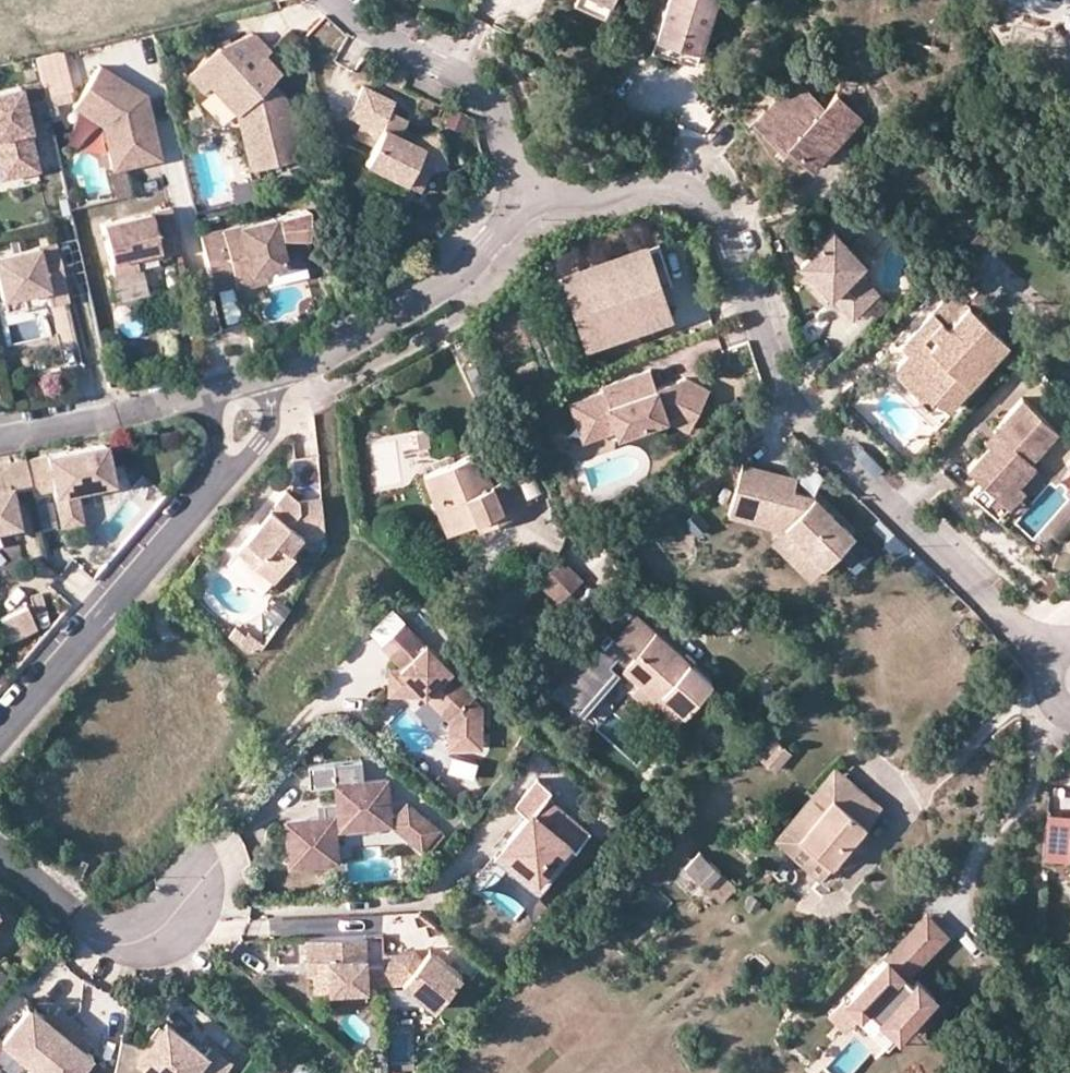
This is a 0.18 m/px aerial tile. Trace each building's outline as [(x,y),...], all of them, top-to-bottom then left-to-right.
[(607,0),(577,0),(575,4),(606,18),(613,3),(612,3),(607,0)] [(656,35),(701,49),(717,0),(667,0),(656,35)] [(701,49),(656,35),(651,50),(696,65),(701,49)] [(281,102),(253,65),(270,52),(258,37),(220,46),(187,72),(200,88),(208,83),(232,115),(233,120),(240,119),(249,169),(293,161),(281,102)] [(46,113),(54,111),(59,100),(49,54),(33,58),(46,113)] [(108,152),(112,170),(160,159),(146,95),(96,67),(72,109),(102,127),(107,126),(111,147),(108,152)] [(794,79),(754,121),(783,149),(789,142),(802,156),(812,165),(860,116),(835,93),(822,106),(794,79)] [(37,83),(0,92),(0,179),(37,170),(24,119),(45,114),(38,83),(37,83)] [(413,135),(406,132),(403,138),(394,134),(397,128),(402,119),(385,110),(390,100),(358,85),(343,115),(375,131),(359,162),(413,188),(423,170),(441,165),(432,131),(413,135)] [(249,169),(240,119),(233,120),(243,170),(249,169)] [(102,127),(108,152),(111,147),(107,126),(102,127)] [(406,132),(397,128),(394,134),(403,138),(406,132)] [(789,142),(783,149),(796,162),(802,156),(789,142)] [(170,208),(100,224),(111,274),(136,268),(134,261),(133,256),(156,251),(157,256),(179,251),(170,208)] [(277,239),(272,219),(199,236),(211,289),(233,284),(234,288),(253,284),(250,273),(284,266),(305,266),(305,240),(277,239)] [(875,254),(860,238),(850,248),(834,230),(800,262),(817,280),(813,284),(827,299),(832,295),(853,317),(879,293),(857,270),(875,254)] [(1,300),(45,289),(48,303),(49,306),(68,301),(54,243),(0,255),(0,296),(1,300)] [(670,316),(650,249),(582,270),(600,330),(628,322),(630,328),(670,316)] [(156,251),(133,256),(134,261),(157,256),(156,251)] [(600,330),(582,270),(564,275),(584,342),(612,333),(630,328),(628,322),(600,330)] [(265,281),(262,271),(250,273),(253,284),(265,281)] [(817,280),(808,271),(804,275),(813,284),(817,280)] [(1,300),(4,313),(48,303),(45,289),(1,300)] [(948,406),(953,401),(1005,349),(950,295),(920,326),(906,341),(912,348),(905,356),(895,365),(893,370),(892,374),(893,376),(894,379),(914,399),(912,400),(920,408),(930,398),(934,403),(938,406),(942,407),(948,406)] [(912,348),(906,341),(898,349),(905,356),(912,348)] [(658,388),(652,370),(603,385),(605,389),(584,396),(589,413),(616,427),(618,434),(667,419),(690,430),(710,391),(686,379),(679,382),(674,390),(666,386),(658,388)] [(679,382),(666,386),(674,390),(679,382)] [(616,427),(589,413),(584,396),(572,399),(583,437),(616,427)] [(1060,434),(1023,400),(994,431),(999,436),(989,446),(969,469),(984,483),(974,494),(1002,519),(1028,491),(1022,485),(1038,467),(1034,463),(1060,434)] [(416,431),(417,448),(428,446),(427,430),(416,431)] [(999,436),(994,431),(985,441),(989,446),(999,436)] [(29,486),(31,493),(52,488),(56,510),(78,507),(74,490),(111,483),(103,445),(24,461),(29,486)] [(432,495),(440,492),(456,529),(477,520),(487,516),(490,524),(529,508),(515,475),(495,483),(481,451),(423,474),(432,495)] [(294,491),(321,488),(316,454),(290,458),(294,491)] [(29,486),(24,461),(0,466),(0,528),(15,525),(10,501),(5,502),(3,491),(8,490),(29,486)] [(800,478),(742,465),(737,487),(780,498),(782,488),(797,491),(800,478)] [(797,491),(782,488),(780,498),(737,487),(730,516),(774,527),(775,521),(788,524),(786,525),(824,566),(855,536),(817,496),(797,491)] [(285,559),(304,537),(326,535),(323,499),(301,502),(288,491),(270,513),(275,517),(265,529),(260,525),(238,551),(275,581),(289,564),(285,559)] [(448,532),(456,529),(440,492),(432,495),(448,532)] [(78,507),(56,510),(59,526),(81,522),(78,507)] [(477,520),(480,529),(490,524),(487,516),(477,520)] [(824,566),(786,525),(783,529),(774,537),(812,577),(824,566)] [(563,562),(541,580),(562,602),(584,583),(563,562)] [(277,626),(290,606),(274,596),(262,616),(277,626)] [(23,607),(0,618),(0,627),(7,642),(34,629),(23,607)] [(756,608),(746,616),(754,626),(766,619),(756,608)] [(712,680),(691,661),(684,654),(636,611),(607,643),(598,635),(551,685),(578,710),(617,667),(612,662),(618,655),(626,663),(624,666),(641,681),(679,717),(686,710),(712,680)] [(430,692),(453,718),(449,746),(482,750),(486,709),(477,698),(480,696),(433,643),(431,644),(411,620),(387,642),(407,665),(405,667),(405,674),(400,673),(399,691),(430,692)] [(247,654),(263,652),(267,647),(239,625),(228,638),(247,654)] [(687,651),(684,654),(691,661),(694,657),(687,651)] [(393,691),(399,691),(400,673),(405,674),(405,667),(394,666),(393,691)] [(617,667),(578,710),(582,714),(622,671),(617,667)] [(679,717),(641,681),(633,689),(673,724),(679,717)] [(686,710),(679,717),(686,722),(692,715),(686,710)] [(771,738),(759,755),(774,769),(787,751),(771,738)] [(480,761),(455,756),(451,774),(477,778),(480,761)] [(286,860),(333,858),(332,826),(390,824),(418,850),(435,832),(406,805),(394,818),(391,815),(388,815),(386,779),(364,780),(363,760),(309,762),(310,783),(336,782),(336,801),(323,801),(323,815),(284,816),(286,860)] [(865,824),(882,804),(835,764),(785,823),(787,825),(799,834),(832,796),(865,824)] [(567,798),(548,782),(526,808),(538,820),(511,851),(547,883),(578,847),(586,854),(601,837),(562,804),(567,798)] [(799,834),(831,864),(865,824),(832,796),(799,834)] [(547,883),(511,851),(504,860),(548,898),(586,854),(578,847),(547,883)] [(699,849),(684,866),(705,885),(721,870),(699,849)] [(726,905),(741,888),(721,870),(705,885),(726,905)] [(944,897),(927,915),(942,929),(919,954),(923,958),(964,917),(944,897)] [(919,954),(942,929),(927,915),(903,940),(904,942),(889,958),(890,959),(879,971),(877,970),(865,982),(865,981),(850,996),(868,1013),(877,1003),(901,1026),(950,976),(933,959),(929,964),(923,958),(919,954)] [(364,936),(306,939),(306,956),(313,956),(313,973),(314,991),(366,989),(366,984),(384,983),(383,964),(365,965),(364,936)] [(868,938),(856,950),(877,970),(879,971),(890,959),(889,958),(868,938)] [(300,968),(300,941),(276,941),(276,968),(300,968)] [(430,966),(438,957),(431,950),(422,959),(430,966)] [(414,951),(382,953),(384,983),(402,982),(433,1010),(461,979),(438,957),(430,966),(422,959),(414,951)] [(30,1071),(69,1023),(55,1012),(50,1018),(40,1010),(36,1017),(28,1011),(0,1045),(0,1047),(30,1071)] [(114,1072),(133,1072),(135,1065),(157,1069),(162,1072),(219,1072),(231,1056),(208,1041),(204,1048),(165,1021),(162,1026),(148,1047),(142,1043),(121,1039),(114,1072)] [(30,1071),(33,1072),(79,1072),(89,1061),(82,1054),(73,1047),(78,1040),(83,1034),(69,1023),(30,1071)] [(156,1023),(142,1043),(148,1047),(162,1026),(156,1023)] [(78,1040),(73,1047),(82,1054),(87,1048),(78,1040)] [(157,1069),(135,1065),(133,1072),(162,1072),(157,1069)]
